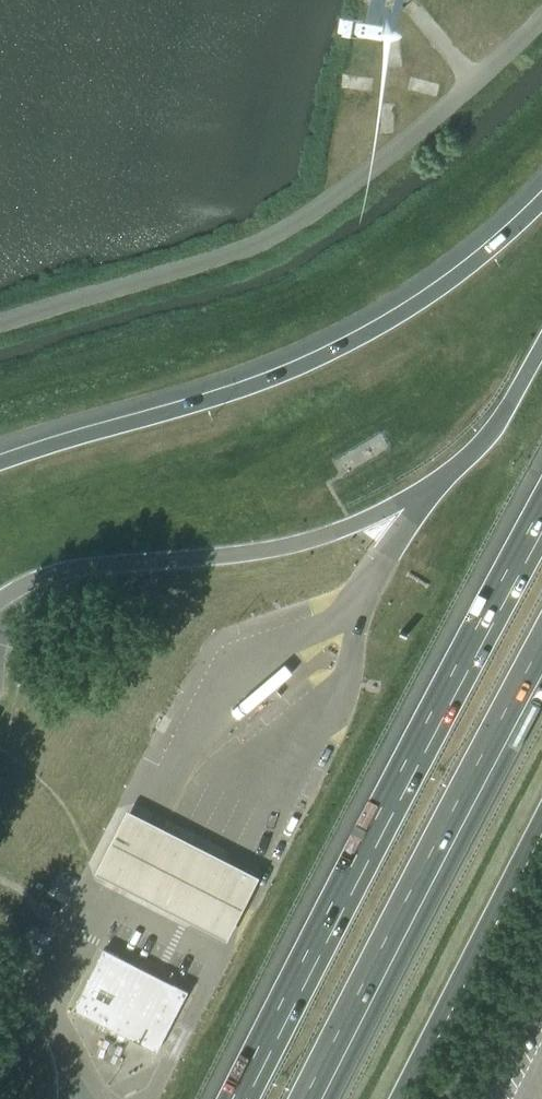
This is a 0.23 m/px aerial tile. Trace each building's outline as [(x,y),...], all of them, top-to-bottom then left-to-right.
[(33,675),(24,671),(19,683),(28,687),(33,675)] [(132,809),(100,873),(232,938),(264,875),(132,809)] [(102,953),(73,1009),(157,1051),(186,995),(186,996),(188,991),(104,948),(101,952),(102,953)]
